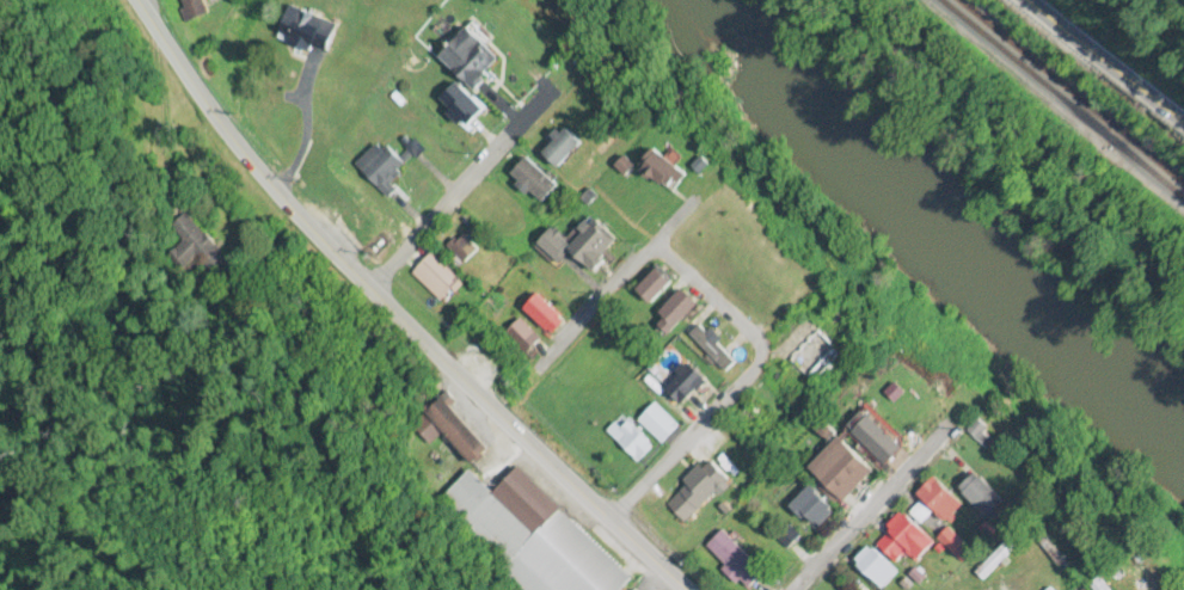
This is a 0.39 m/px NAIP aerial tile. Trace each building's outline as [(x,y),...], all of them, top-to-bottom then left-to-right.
[(279,39),(327,58),(340,26),(292,7),(279,39)] [(454,70),(475,91),(503,63),(483,42),(454,70)] [(440,103),(466,130),(485,112),(458,85),(440,103)] [(561,170),(584,146),(568,130),(544,155),(561,170)] [(383,192),(407,169),(381,143),(357,167),(383,192)] [(674,195),(689,176),(656,151),(641,170),(674,195)] [(560,189),(529,159),(512,176),(542,207),(560,189)] [(621,242),(595,218),(571,244),(555,229),(541,244),(560,262),(572,249),(594,270),(621,242)] [(479,252),(466,237),(452,249),(465,264),(479,252)] [(464,284),(432,254),(412,276),(444,306),(464,284)] [(653,306),(677,282),(661,265),(636,290),(653,306)] [(655,320),(671,336),(700,306),(685,291),(655,320)] [(553,337),(568,322),(539,294),(525,308),(553,337)] [(546,345),(521,319),(503,336),(529,362),(546,345)] [(722,371),(739,353),(707,321),(689,338),(722,371)] [(811,390),(847,354),(820,327),(784,363),(811,390)] [(684,406),(709,381),(691,363),(666,388),(684,406)] [(680,427),(654,405),(637,425),(663,447),(680,427)] [(901,445),(874,419),(855,438),(882,464),(901,445)] [(628,421),(613,437),(640,463),(656,448),(628,421)] [(812,477),(839,504),(866,477),(839,450),(812,477)] [(679,489),(700,510),(730,481),(709,460),(679,489)] [(523,467),(493,495),(472,472),(436,506),(516,589),(628,589),(634,584),(523,467)] [(978,474),(962,490),(995,523),(1011,507),(978,474)] [(920,494),(949,523),(965,507),(936,478),(920,494)] [(836,511),(811,485),(794,501),(820,527),(836,511)] [(920,563),(937,545),(905,515),(879,543),(901,564),(911,554),(920,563)] [(765,574),(724,531),(705,550),(744,589),(749,589),(765,574)] [(939,540),(963,564),(972,554),(949,531),(939,540)] [(975,575),(984,583),(1021,546),(1013,538),(975,575)] [(857,565),(888,589),(902,571),(871,547),(857,565)] [(1092,589),(1108,589),(1101,581),(1091,589),(1092,589)]
